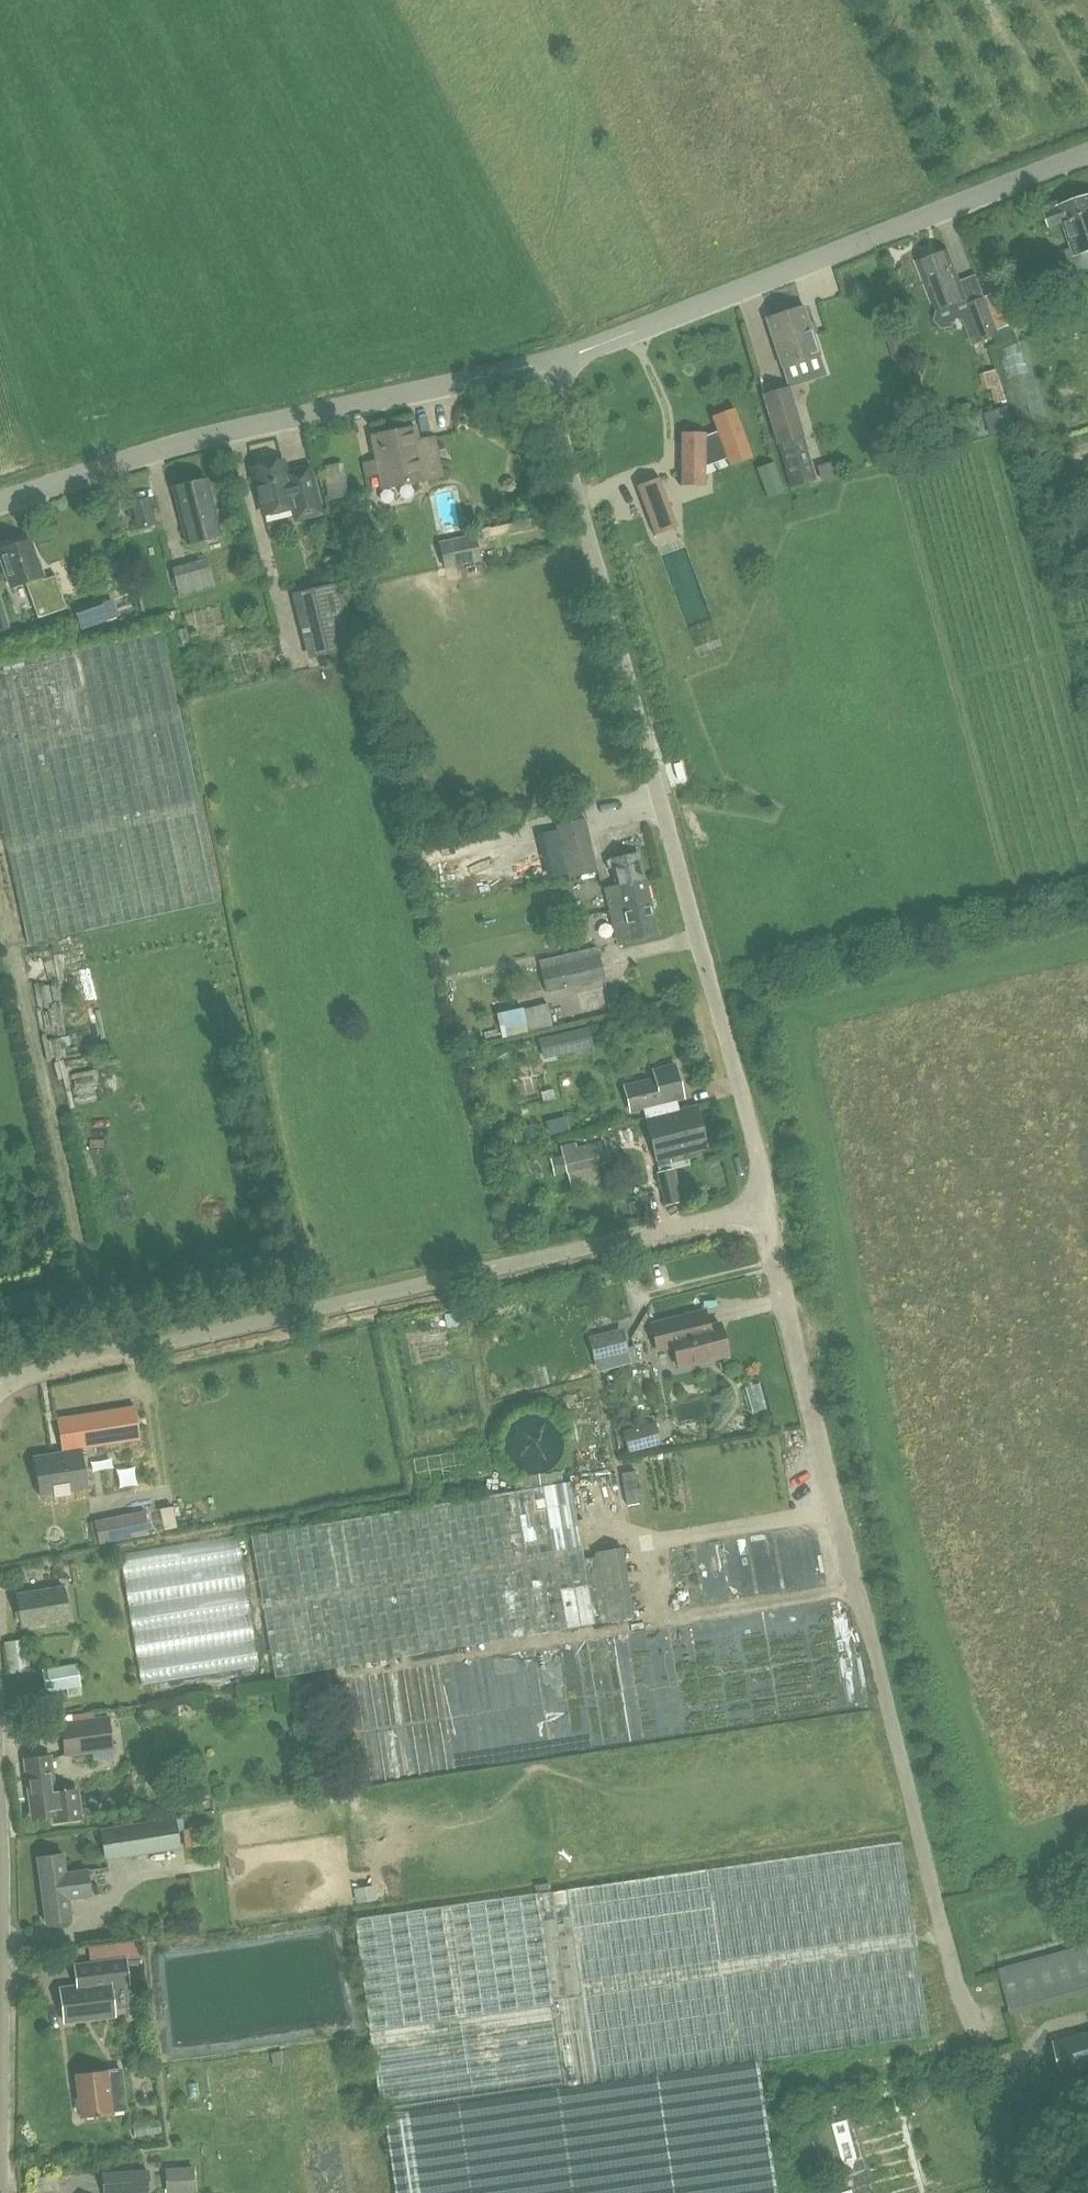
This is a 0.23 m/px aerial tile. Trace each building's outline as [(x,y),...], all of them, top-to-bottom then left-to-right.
[(1071,247),(1063,249),(1072,274),(1087,269),(1087,195),(1056,206),(1057,206),(1043,211),(1049,227),(1062,222),(1071,247)] [(918,261),(931,291),(938,310),(966,299),(947,250),(918,261)] [(983,297),(996,330),(1012,324),(1000,290),(983,297)] [(965,304),(980,342),(996,335),(981,298),(965,304)] [(765,317),(781,366),(819,354),(803,305),(765,317)] [(901,332),(886,336),(891,357),(906,354),(901,332)] [(1049,420),(1026,339),(998,347),(1021,428),(1049,420)] [(997,369),(979,374),(983,389),(990,387),(995,403),(1006,400),(997,369)] [(761,392),(771,428),(776,444),(779,443),(804,436),(789,384),(761,392)] [(991,435),(1011,429),(1012,429),(1006,407),(985,413),(991,435)] [(705,466),(705,456),(723,450),(726,458),(729,466),(752,458),(737,415),(711,416),(716,431),(706,435),(705,432),(680,432),(680,485),(705,485),(705,466)] [(379,473),(382,487),(441,475),(433,436),(417,440),(415,427),(371,436),(377,460),(364,463),(366,476),(379,473)] [(779,443),(785,465),(791,486),(816,479),(804,436),(779,443)] [(251,467),(263,514),(292,507),(295,519),(320,513),(308,465),(285,471),(282,459),(251,467)] [(347,495),(341,464),(323,467),(328,498),(347,495)] [(677,527),(659,477),(636,486),(654,535),(677,527)] [(171,487),(186,543),(221,534),(207,478),(171,487)] [(130,502),(137,529),(156,524),(149,497),(130,502)] [(437,541),(443,569),(481,560),(475,533),(437,541)] [(12,587),(25,582),(32,602),(61,592),(55,574),(44,578),(38,559),(35,560),(29,542),(0,551),(0,552),(12,587)] [(171,567),(179,595),(214,586),(207,558),(171,567)] [(360,572),(363,583),(376,581),(373,569),(360,572)] [(356,646),(340,582),(299,592),(314,656),(356,646)] [(73,607),(81,629),(108,620),(100,598),(73,607)] [(27,942),(221,900),(161,630),(0,665),(0,819),(27,942)] [(568,878),(598,871),(585,817),(555,824),(568,878)] [(605,886),(610,910),(649,901),(644,877),(638,853),(606,861),(608,869),(614,867),(617,883),(605,886)] [(649,901),(610,910),(618,941),(657,932),(649,901)] [(545,992),(605,978),(597,946),(538,960),(545,992)] [(89,973),(94,1002),(107,1000),(102,971),(89,973)] [(523,1007),(524,1010),(527,1030),(552,1025),(548,1002),(523,1007)] [(527,1030),(524,1010),(496,1016),(501,1040),(528,1033),(527,1030)] [(592,1047),(587,1026),(563,1032),(567,1052),(592,1047)] [(643,1106),(646,1117),(678,1109),(675,1098),(679,1097),(677,1088),(681,1088),(675,1064),(653,1069),(655,1078),(624,1086),(630,1109),(643,1106)] [(98,1077),(83,1082),(88,1099),(103,1094),(98,1077)] [(678,1109),(646,1117),(644,1117),(655,1160),(707,1147),(696,1104),(678,1109)] [(569,1130),(565,1116),(547,1120),(551,1135),(569,1130)] [(561,1157),(565,1172),(609,1162),(604,1141),(575,1148),(574,1143),(559,1147),(561,1157)] [(680,1201),(672,1168),(657,1171),(665,1205),(680,1201)] [(692,1313),(650,1323),(657,1349),(672,1345),(678,1366),(727,1353),(719,1323),(696,1328),(692,1313)] [(598,1371),(628,1364),(619,1329),(589,1337),(598,1371)] [(633,1345),(624,1348),(627,1362),(637,1359),(633,1345)] [(56,1418),(61,1451),(62,1451),(63,1452),(33,1456),(38,1488),(52,1485),(53,1491),(51,1491),(52,1493),(53,1493),(54,1497),(71,1494),(70,1490),(71,1490),(71,1488),(70,1488),(69,1483),(84,1480),(85,1482),(87,1481),(82,1449),(80,1449),(80,1448),(140,1439),(134,1406),(56,1418)] [(563,1436),(562,1432),(560,1428),(557,1425),(555,1422),(552,1420),(549,1418),(546,1417),(543,1415),(539,1415),(535,1414),(532,1414),(528,1415),(524,1416),(520,1418),(516,1420),(513,1423),(510,1426),(508,1430),(506,1433),(505,1437),(504,1441),(504,1444),(504,1448),(504,1451),(505,1454),(507,1458),(508,1461),(511,1464),(514,1467),(517,1470),(521,1472),(525,1474),(529,1475),(533,1475),(537,1475),(541,1475),(545,1473),(548,1472),(551,1470),(554,1468),(556,1466),(559,1463),(561,1460),(562,1456),(564,1453),(565,1449),(565,1444),(564,1440),(563,1436)] [(657,1424),(627,1432),(632,1453),(662,1446),(657,1424)] [(621,1473),(627,1505),(639,1502),(634,1471),(621,1473)] [(519,1481),(520,1488),(564,1480),(563,1474),(519,1481)] [(564,1480),(520,1488),(515,1489),(320,1522),(254,1533),(278,1676),(344,1665),(606,1621),(607,1622),(634,1617),(622,1546),(594,1552),(595,1555),(583,1557),(569,1479),(564,1480)] [(144,1511),(94,1521),(99,1543),(149,1533),(144,1511)] [(260,1663),(241,1534),(122,1551),(142,1681),(260,1663)] [(69,1620),(63,1585),(16,1593),(22,1628),(69,1620)] [(30,1669),(25,1637),(3,1641),(8,1673),(30,1669)] [(76,1662),(40,1668),(44,1692),(80,1686),(76,1662)] [(113,1751),(110,1721),(64,1726),(68,1756),(113,1751)] [(54,1822),(80,1819),(76,1787),(53,1790),(49,1755),(23,1758),(31,1818),(53,1815),(54,1822)] [(98,1827),(103,1860),(180,1848),(175,1815),(98,1827)] [(182,1828),(184,1846),(198,1843),(195,1826),(182,1828)] [(355,1918),(371,2032),(382,2113),(385,2112),(397,2192),(778,2192),(758,2060),(931,2035),(914,1908),(906,1842),(355,1918)] [(86,1870),(65,1873),(63,1853),(36,1856),(44,1921),(71,1918),(68,1897),(89,1894),(86,1870)] [(140,1958),(138,1940),(124,1942),(126,1960),(140,1958)] [(1045,2000),(1087,1988),(1087,1958),(1085,1948),(1035,1962),(1045,2000)] [(62,1988),(65,2021),(113,2015),(109,1984),(126,1982),(124,1960),(74,1966),(76,1986),(62,1988)] [(1054,2040),(1062,2072),(1087,2065),(1087,2031),(1054,2040)] [(125,2109),(119,2068),(106,2070),(75,2073),(80,2115),(125,2109)] [(836,2192),(913,2192),(937,2187),(912,2092),(815,2117),(836,2192)] [(146,2169),(131,2169),(100,2171),(102,2192),(148,2192),(146,2169)] [(165,2172),(166,2192),(194,2192),(194,2171),(165,2172)]
